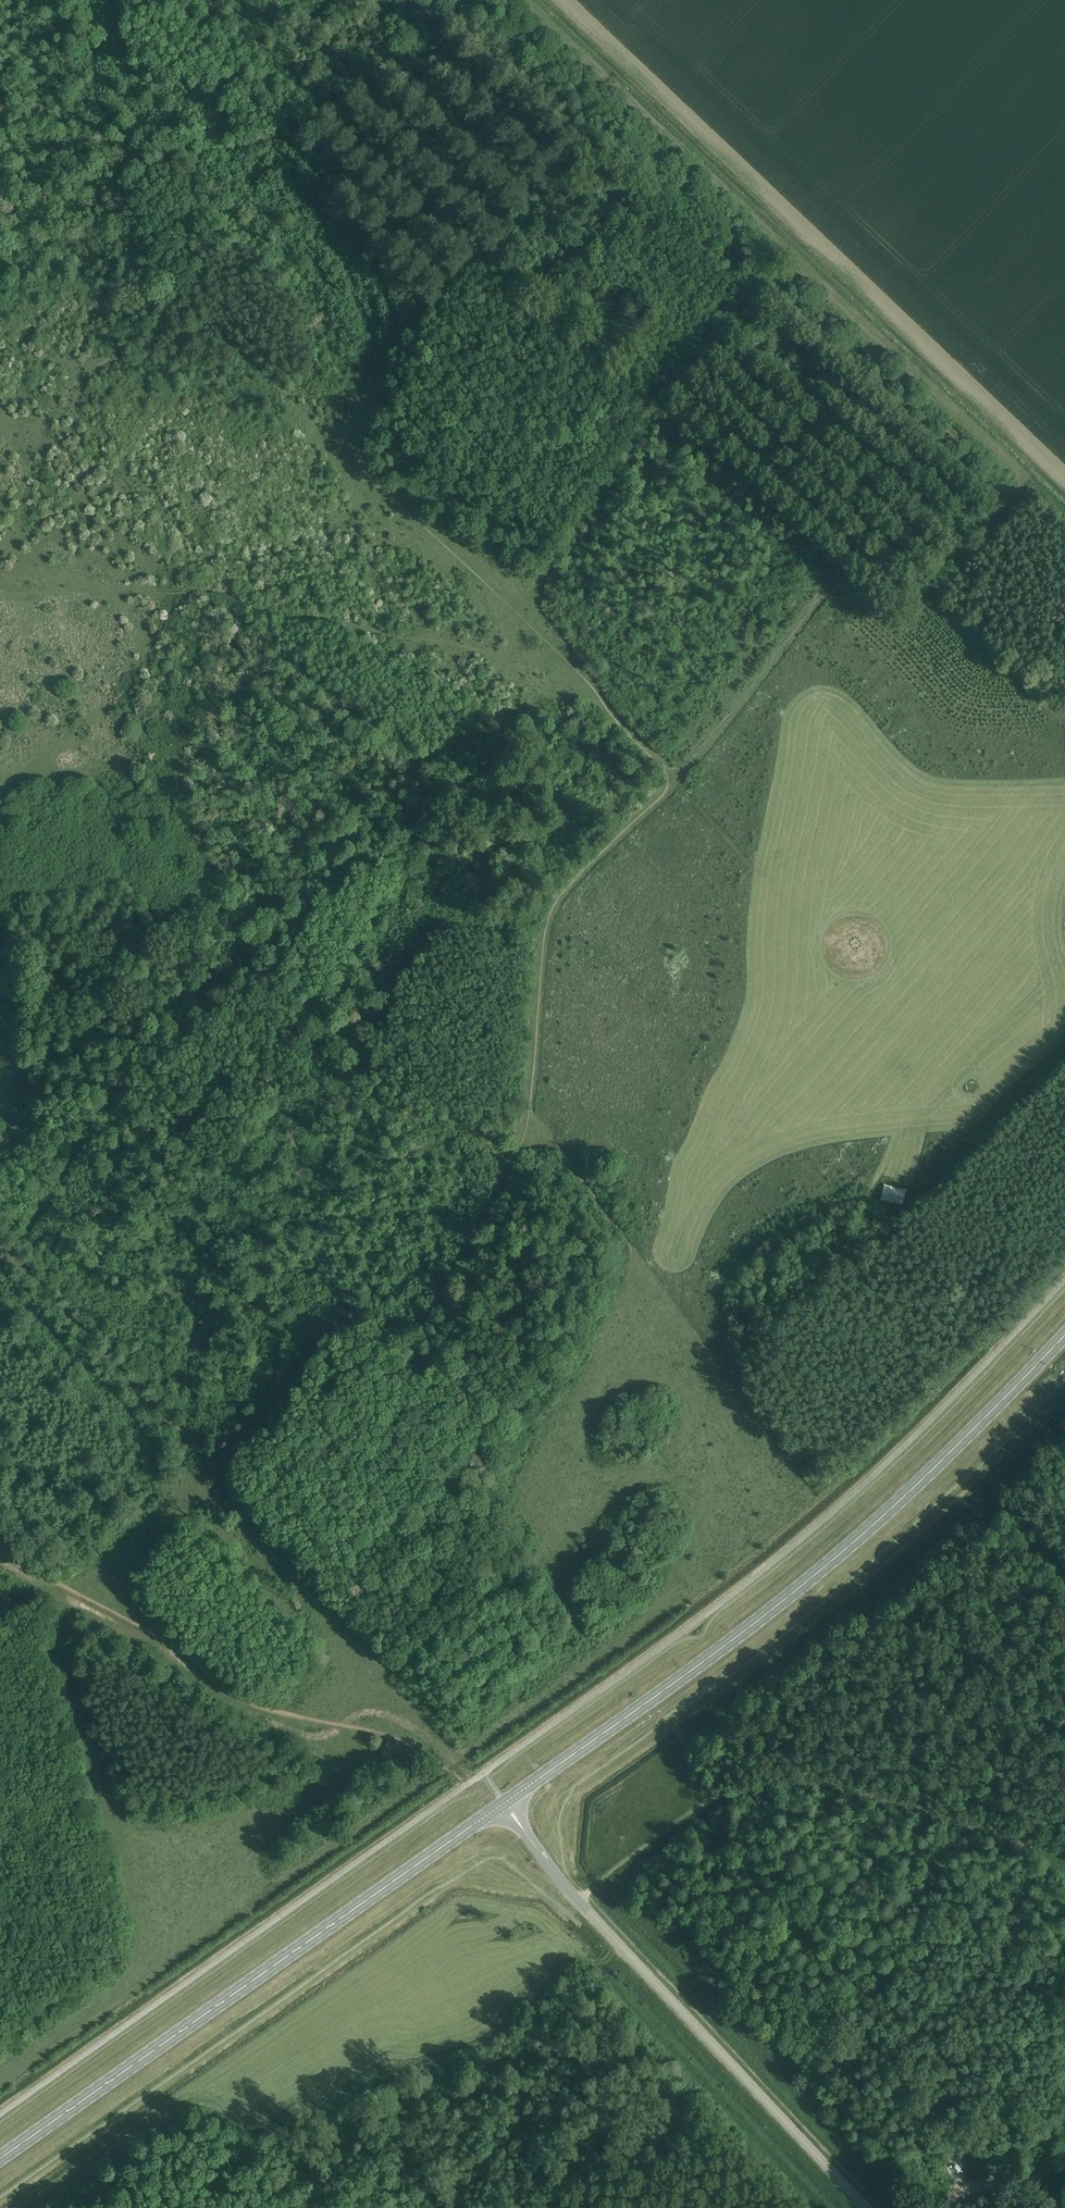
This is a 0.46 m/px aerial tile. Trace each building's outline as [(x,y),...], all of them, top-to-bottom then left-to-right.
[(140,72),(145,80),(152,75),(147,68),(140,72)] [(505,1713),(506,1703),(491,1702),(491,1713),(505,1713)] [(688,1748),(691,1761),(706,1758),(703,1744),(688,1748)]
